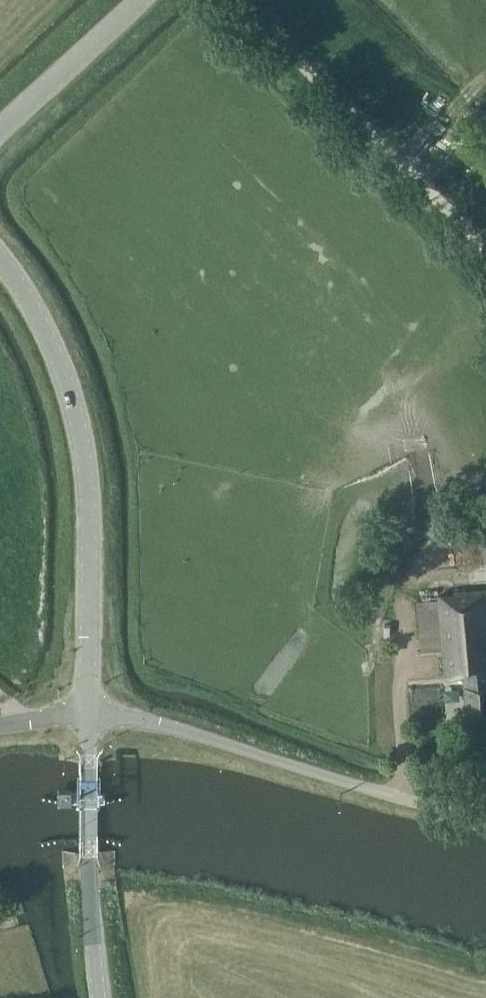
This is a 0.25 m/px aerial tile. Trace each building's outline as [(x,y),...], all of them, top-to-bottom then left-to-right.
[(485,589),(453,591),(453,593),(439,594),(444,677),(462,676),(464,713),(485,711),(485,595),(485,589)] [(76,795),(76,789),(64,789),(64,803),(76,803),(76,795)]
